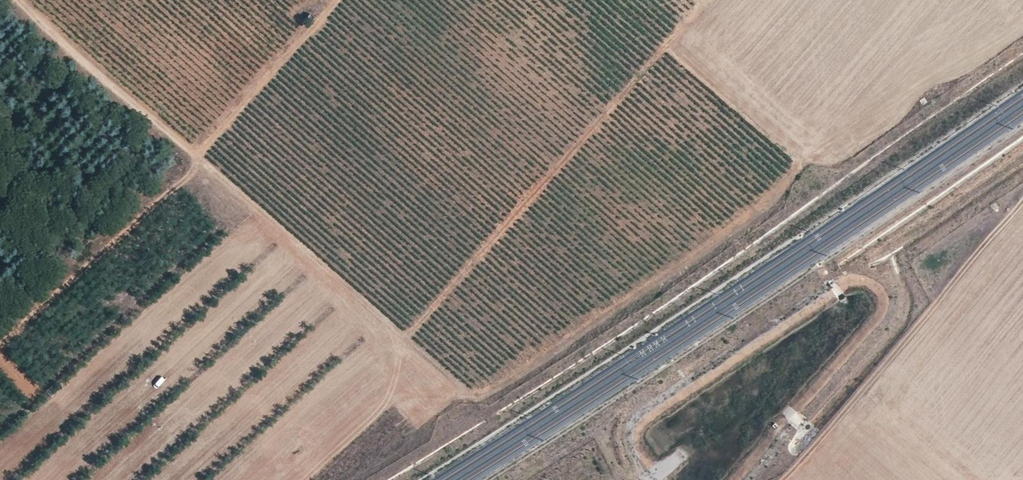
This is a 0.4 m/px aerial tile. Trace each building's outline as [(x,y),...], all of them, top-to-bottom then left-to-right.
[(307,17),(311,22),(315,17),(311,13),(307,17)]
